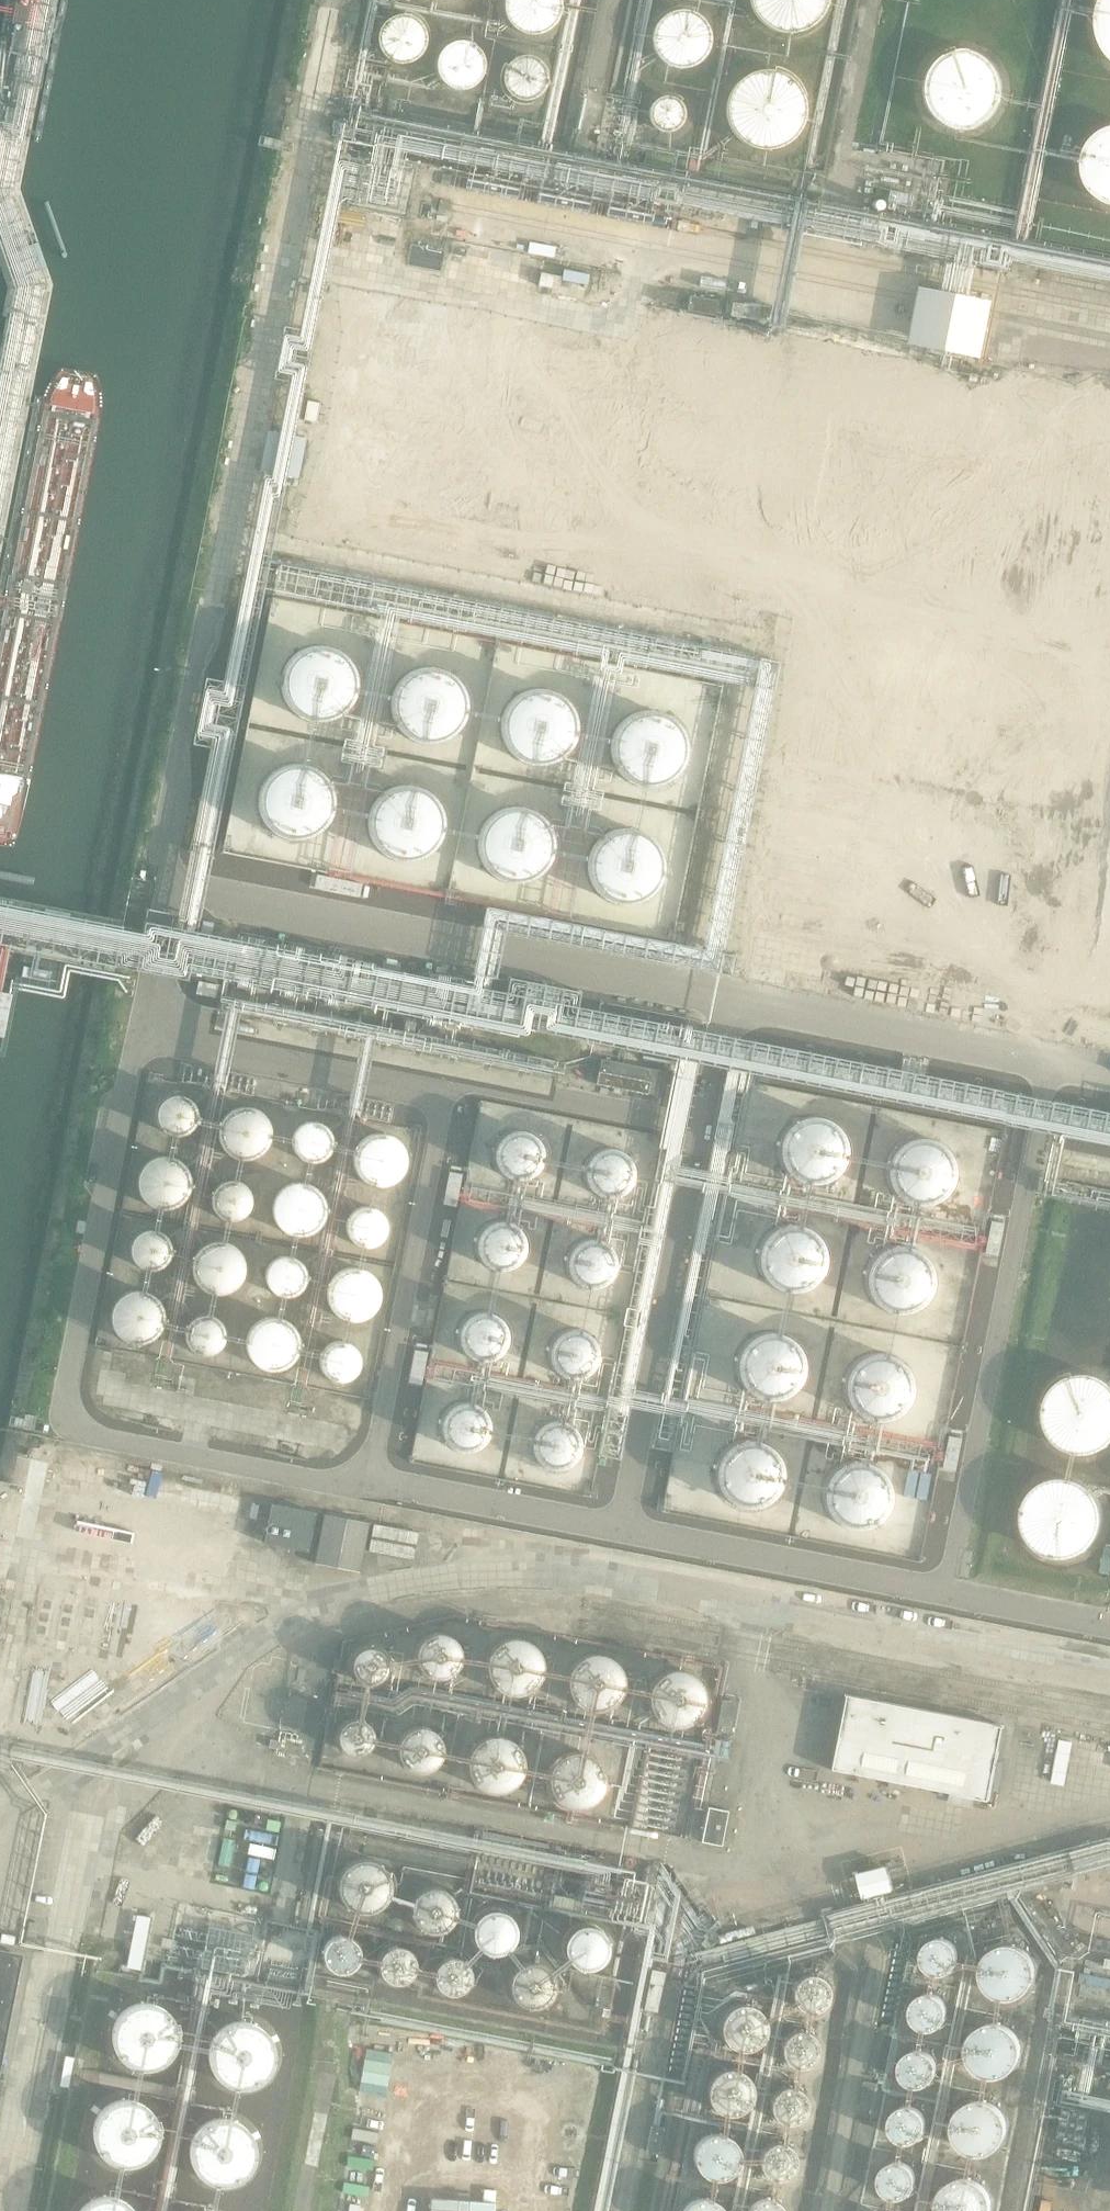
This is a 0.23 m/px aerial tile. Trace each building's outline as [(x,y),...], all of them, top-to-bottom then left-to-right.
[(502,1),(502,11),(505,20),(511,28),(519,33),(528,36),(538,35),(547,31),(554,25),(559,16),(561,6),(560,0),(502,0),(502,1)] [(752,4),(756,13),(762,21),(770,27),(780,31),(790,32),(800,31),(809,26),(817,20),(823,12),(827,3),(827,0),(751,0),(752,4)] [(1098,16),(1098,29),(1101,41),(1107,51),(1109,55),(1109,0),(1103,0),(1101,4),(1098,16)] [(656,25),(652,33),(651,41),(653,50),(657,58),(663,64),(670,68),(679,70),(688,69),(696,66),(702,60),(707,53),(710,45),(709,36),(707,28),(702,21),(695,15),(686,12),(678,12),(669,14),(662,18),(656,25)] [(427,35),(425,29),(421,23),(416,19),(410,16),(404,15),(397,15),(391,18),(385,21),(381,26),(378,32),(377,39),(377,45),(380,51),(383,57),(388,61),(394,64),(401,65),(407,65),(413,62),(419,59),(423,54),(426,48),(427,41),(427,35)] [(485,70),(485,64),(484,58),(481,52),(477,47),(471,44),(465,42),(459,41),(453,42),(447,45),(442,49),(438,54),(436,60),(435,66),(435,72),(438,78),(441,83),(446,87),(452,90),(458,92),(464,91),(470,90),(476,86),(480,82),(483,76),(485,70)] [(926,75),(923,87),(924,100),(929,112),(938,121),(950,127),(962,129),(975,127),(986,121),(995,111),(1000,99),(1001,86),(998,74),(991,63),(980,55),(968,51),(955,51),(943,56),(933,64),(926,75)] [(546,83),(545,76),(543,70),(539,64),(533,61),(527,58),(520,58),(514,60),(508,64),(504,69),(501,76),(501,82),(502,89),(506,95),(511,99),(517,102),(523,103),(530,102),(536,99),(541,95),(544,89),(546,83)] [(805,117),(805,110),(804,102),(802,95),(799,89),(794,83),(788,78),(782,75),(775,72),(767,71),(760,72),(753,74),(746,77),(740,81),(735,87),(731,93),(728,100),(727,107),(727,115),(729,122),(732,129),(736,135),(741,140),(747,144),(754,147),(761,149),(768,149),(776,148),(783,146),(789,142),(795,137),(799,131),(803,124),(805,117)] [(684,117),(683,111),(681,105),(676,101),(671,99),(665,98),(659,100),(654,103),(651,108),(649,114),(650,120),(652,125),(656,130),(662,132),(668,133),(674,131),(679,128),(682,123),(684,117)] [(1084,163),(1085,176),(1090,188),(1099,197),(1109,203),(1109,129),(1104,131),(1094,139),(1087,150),(1084,163)] [(916,286),(905,342),(978,356),(989,300),(916,286)] [(657,291),(655,302),(678,306),(680,295),(657,291)] [(714,316),(717,302),(689,297),(687,311),(714,316)] [(761,305),(734,301),(731,315),(759,320),(761,305)] [(454,355),(449,347),(442,341),(434,336),(425,334),(415,335),(406,339),(399,345),(394,352),(391,361),(390,370),(392,380),(397,388),(404,394),(412,399),(421,400),(431,399),(439,396),(447,390),(452,383),(455,374),(456,364),(454,355)] [(648,394),(644,385),(637,379),(629,375),(619,373),(610,374),(601,377),(594,383),(588,390),(585,399),(585,409),(587,418),(592,426),(598,432),(607,437),(616,439),(625,438),(634,434),(642,428),(647,421),(650,412),(651,403),(648,394)] [(435,452),(431,444),(424,438),(416,433),(406,431),(397,432),(388,436),(381,442),(375,449),(372,458),(372,467),(374,477),(379,485),(385,491),(394,495),(403,497),(412,496),(421,493),(429,487),(434,480),(437,471),(438,461),(435,452)] [(532,470),(527,462),(520,456),(512,451),(503,450),(493,451),(485,454),(477,460),(472,467),(469,476),(468,486),(470,495),(475,503),(482,509),(490,514),(499,516),(509,515),(518,511),(525,505),(530,498),(533,489),(534,480),(532,470)] [(628,490),(624,482),(617,475),(608,471),(599,469),(590,470),(581,473),(574,479),(568,487),(565,496),(565,505),(567,514),(572,522),(578,529),(587,533),(596,535),(605,534),(614,531),(621,525),(627,517),(630,508),(631,499),(628,490)] [(281,565),(278,588),(316,593),(316,588),(307,587),(308,578),(319,580),(320,571),(281,565)] [(399,605),(402,590),(344,579),(339,602),(374,609),(376,600),(399,605)] [(356,673),(352,665),(347,658),(339,653),(331,649),(322,648),(313,648),(304,651),(297,656),(291,663),(286,670),(284,679),(283,688),(285,697),(289,705),(294,712),(302,717),(310,721),(319,722),(328,722),(337,719),(344,714),(350,708),(355,700),(357,691),(358,682),(356,673)] [(465,694),(461,686),(456,679),(448,673),(440,670),(431,668),(422,669),(414,672),(406,677),(400,683),(395,691),(393,700),(392,709),(394,718),(398,726),(404,733),(411,738),(419,742),(428,743),(437,743),(446,740),(453,735),(460,728),(464,721),(467,712),(467,703),(465,694)] [(574,716),(570,708),(564,701),(557,696),(549,692),(540,691),(531,691),(522,694),(515,699),(508,706),(504,713),(501,722),(501,731),(503,740),(507,748),(512,755),(519,760),(528,764),(537,765),(546,765),(554,762),(562,757),(568,751),(573,743),(575,734),(576,725),(574,716)] [(684,737),(680,729),(674,722),(667,716),(659,713),(650,711),(641,712),(632,715),(625,720),(618,726),(614,734),(611,743),(611,752),(613,760),(617,769),(622,776),(630,781),(638,785),(647,786),(656,785),(664,782),(672,778),(678,771),(683,763),(685,755),(686,746),(684,737)] [(1073,757),(1067,766),(1065,775),(1067,785),(1074,793),(1082,798),(1092,799),(1102,795),(1109,788),(1109,786),(1109,764),(1108,760),(1101,754),(1091,751),(1081,752),(1073,757)] [(332,791),(328,782),(322,775),(315,770),(307,766),(298,765),(289,766),(280,769),(273,773),(266,780),(262,788),(259,796),(259,805),(261,814),(264,822),(270,829),(277,835),(286,838),(295,840),(304,839),(312,836),(320,831),(326,825),(331,817),(333,808),(334,799),(332,791)] [(441,811),(437,803),(431,796),(424,791),(416,787),(407,786),(398,787),(389,789),(382,794),(375,801),(371,808),(368,817),(368,826),(370,835),(374,843),(379,850),(386,856),(395,859),(404,861),(413,860),(421,857),(429,852),(435,846),(440,838),(442,829),(443,820),(441,811)] [(550,834),(546,825),(540,818),(533,813),(524,810),(516,808),(507,809),(498,812),(490,816),(484,823),(479,831),(477,839),(477,848),(478,857),(482,865),(488,872),(495,878),(503,881),(512,883),(521,882),(530,879),(538,874),(544,868),(548,860),(551,851),(551,842),(550,834)] [(1068,819),(1059,824),(1054,832),(1052,842),(1054,852),(1060,860),(1069,865),(1079,865),(1089,862),(1096,855),(1100,846),(1100,836),(1095,827),(1088,820),(1078,817),(1068,819)] [(928,858),(928,850),(927,842),(923,835),(918,829),(912,825),(904,822),(896,822),(889,823),(882,827),(876,832),(871,838),(869,846),(868,854),(870,861),(873,868),(879,874),(885,878),(892,881),(900,881),(908,880),(915,877),(921,871),(925,865),(928,858)] [(660,854),(656,846),(650,839),(643,834),(635,830),(626,829),(617,829),(608,832),(600,837),(594,843),(590,851),(587,860),(587,869),(588,878),(592,886),(598,893),(605,898),(614,902),(622,903),(631,903),(640,900),(648,895),(654,888),(659,881),(661,872),(661,863),(660,854)] [(1053,891),(1045,896),(1039,905),(1037,915),(1039,924),(1046,932),(1054,937),(1064,938),(1074,934),(1081,927),(1085,918),(1085,908),(1080,899),(1073,893),(1063,890),(1053,891)] [(810,931),(810,923),(809,916),(805,909),(800,903),(794,899),(786,896),(779,896),(771,897),(764,900),(758,906),(754,912),(751,919),(751,927),(752,935),(756,942),(761,948),(767,952),(775,955),(782,955),(790,954),(797,950),(803,945),(807,939),(810,931)] [(908,951),(909,943),(907,935),(904,928),(899,923),(892,918),(885,916),(877,915),(869,917),(862,920),(856,925),(852,932),(850,939),(849,947),(851,955),(854,962),(859,967),(866,972),(873,974),(881,975),(889,973),(896,970),(901,965),(906,958),(908,951)] [(1039,959),(1031,965),(1025,973),(1023,983),(1025,993),(1032,1000),(1040,1005),(1050,1006),(1060,1003),(1067,996),(1071,987),(1071,976),(1066,967),(1059,961),(1049,958),(1039,959)] [(1097,979),(1092,987),(1090,997),(1092,1006),(1098,1014),(1107,1019),(1109,1019),(1109,973),(1106,973),(1097,979)] [(601,1059),(597,1084),(662,1097),(666,1072),(601,1059)] [(165,1097),(159,1102),(156,1108),(154,1115),(155,1123),(158,1129),(163,1135),(169,1138),(177,1139),(184,1139),(190,1136),(196,1131),(199,1124),(201,1117),(200,1110),(197,1103),(192,1098),(186,1095),(178,1093),(171,1094),(165,1097)] [(247,1104),(239,1106),(231,1110),(225,1116),(221,1124),(220,1133),(222,1141),(226,1149),(232,1155),(240,1158),(248,1160),(257,1158),(264,1154),(271,1148),(274,1140),(275,1131),(274,1123),(270,1115),(264,1109),(256,1105),(247,1104)] [(846,1152),(846,1146),(845,1139),(843,1133),(840,1128),(835,1123),(830,1119),(824,1116),(818,1114),(812,1114),(805,1115),(799,1117),(793,1120),(788,1124),(784,1129),(781,1134),(779,1140),(778,1147),(779,1153),(780,1160),(783,1165),(787,1171),(792,1175),(797,1178),(803,1181),(809,1182),(816,1182),(822,1180),(828,1178),(834,1174),(838,1170),(842,1165),(845,1159),(846,1152)] [(303,1123),(297,1126),(292,1131),(289,1137),(288,1144),(290,1151),(293,1157),(298,1161),(305,1164),(311,1165),(318,1164),(324,1160),(329,1155),(332,1149),(332,1142),(331,1135),(328,1129),(323,1125),(316,1122),(309,1121),(303,1123)] [(542,1148),(539,1142),(535,1136),(530,1132),(524,1130),(517,1129),(510,1130),(504,1133),(499,1137),(495,1143),(493,1149),(493,1156),(494,1162),(498,1168),(502,1173),(508,1177),(515,1178),(522,1178),(528,1176),(534,1172),(538,1167),(541,1161),(542,1155),(542,1148)] [(370,1132),(361,1136),(355,1143),(350,1151),(349,1160),(350,1169),(354,1177),(361,1184),(369,1188),(378,1189),(387,1188),(395,1184),(402,1178),(406,1170),(408,1161),(406,1152),(402,1143),(396,1137),(388,1133),(379,1131),(370,1132)] [(954,1174),(954,1168),(953,1161),(951,1155),(947,1150),(943,1145),(938,1141),(932,1138),(926,1136),(919,1136),(913,1137),(907,1138),(901,1142),(896,1146),(892,1151),(889,1156),(887,1162),(886,1169),(886,1175),(888,1181),(891,1187),(895,1192),(899,1197),(905,1200),(911,1203),(917,1204),(924,1204),(930,1202),(936,1200),(941,1196),(946,1192),(950,1186),(952,1180),(954,1174)] [(633,1165),(630,1159),(626,1154),(621,1150),(615,1147),(608,1146),(601,1147),(595,1150),(590,1155),(586,1160),(584,1167),(584,1173),(585,1180),(589,1186),(593,1191),(599,1194),(606,1196),(612,1196),(619,1194),(625,1190),(629,1185),(632,1179),(633,1172),(633,1165)] [(165,1153),(156,1155),(148,1159),(142,1166),(138,1174),(136,1183),(138,1191),(142,1199),(148,1206),(156,1210),(165,1211),(174,1209),(182,1205),(189,1199),(193,1191),(194,1182),(192,1173),(188,1165),(182,1159),(174,1155),(165,1153)] [(224,1181),(218,1184),(213,1189),(211,1195),(210,1202),(212,1209),(215,1215),(220,1219),(226,1222),(233,1222),(240,1221),(246,1217),(250,1212),(253,1206),(253,1199),(252,1193),(248,1187),(243,1182),(237,1180),(230,1179),(224,1181)] [(298,1181),(289,1183),(282,1187),(276,1193),(273,1201),(272,1210),(274,1218),(278,1225),(285,1231),(292,1234),(301,1235),(309,1233),(316,1229),(322,1223),(325,1215),(326,1206),(325,1198),(320,1191),(314,1185),(306,1182),(298,1181)] [(357,1206),(352,1209),(347,1215),(344,1221),(344,1228),(345,1234),(349,1240),(354,1244),(360,1247),(367,1248),(374,1246),(379,1243),(384,1238),(387,1231),(387,1225),(386,1218),(382,1212),(377,1208),(371,1205),(364,1204),(357,1206)] [(524,1238),(521,1232),(517,1227),(512,1222),(506,1220),(499,1219),(492,1220),(486,1223),(481,1227),(477,1233),(475,1239),(475,1246),(476,1253),(480,1259),(484,1263),(490,1267),(497,1268),(503,1268),(510,1266),(516,1263),(520,1258),(523,1252),(524,1245),(524,1238)] [(824,1261),(825,1254),(823,1248),(821,1242),(818,1236),(814,1231),(808,1228),(803,1225),(796,1223),(790,1222),(784,1223),(777,1225),(772,1228),(767,1232),(762,1237),(759,1243),(757,1249),(756,1255),(757,1262),(758,1268),(761,1274),(765,1279),(770,1283),(775,1287),(781,1289),(788,1290),(794,1290),(801,1289),(807,1286),(812,1283),(817,1278),(820,1273),(823,1267),(824,1261)] [(143,1230),(137,1234),(133,1239),(130,1245),(129,1252),(131,1259),(134,1264),(139,1269),(146,1272),(153,1272),(159,1271),(165,1267),(169,1262),(172,1256),(173,1249),(171,1242),(168,1237),(163,1232),(156,1230),(149,1229),(143,1230)] [(615,1257),(612,1250),(608,1245),(603,1241),(597,1238),(590,1237),(583,1238),(577,1241),(572,1246),(568,1251),(566,1258),(566,1264),(567,1271),(571,1277),(575,1282),(581,1285),(588,1287),(595,1287),(601,1285),(607,1281),(611,1276),(614,1270),(615,1263),(615,1257)] [(217,1241),(209,1243),(201,1247),(195,1253),(191,1261),(190,1270),(192,1278),(196,1286),(202,1292),(210,1295),(219,1297),(227,1295),(235,1291),(241,1285),(245,1277),(246,1268),(244,1260),(240,1252),(234,1246),(226,1242),(217,1241)] [(932,1282),(933,1275),(932,1269),(929,1263),(926,1257),(922,1252),(917,1248),(911,1245),(904,1244),(898,1243),(892,1244),(885,1246),(880,1249),(875,1253),(870,1258),(867,1264),(865,1270),(865,1276),(865,1283),(867,1289),(869,1295),(873,1300),(878,1304),(883,1308),(889,1310),(896,1311),(902,1311),(909,1310),(915,1307),(920,1304),(925,1299),(928,1294),(931,1288),(932,1282)] [(277,1256),(271,1260),(267,1265),(264,1271),(264,1278),(265,1284),(269,1290),(274,1295),(280,1297),(287,1298),(294,1296),(299,1293),(304,1288),(306,1282),(307,1275),(306,1268),(302,1262),(297,1258),(291,1255),(284,1255),(277,1256)] [(352,1266),(344,1267),(336,1272),(330,1278),(326,1286),(325,1294),(327,1303),(331,1310),(337,1316),(345,1320),(354,1321),(362,1320),(370,1315),(376,1309),(380,1301),(381,1293),(379,1284),(375,1277),(369,1271),(361,1267),(352,1266)] [(136,1288),(127,1290),(119,1295),(113,1302),(110,1310),(109,1320),(111,1328),(116,1336),(123,1342),(131,1346),(140,1346),(149,1344),(157,1340),(163,1333),(166,1324),(167,1315),(165,1306),(160,1299),(153,1293),(145,1289),(136,1288)] [(506,1329),(504,1322),(500,1317),(495,1313),(488,1310),(482,1310),(475,1311),(469,1314),(464,1318),(460,1323),(458,1330),(457,1337),(459,1343),(462,1349),(467,1354),(473,1357),(479,1359),(486,1359),(493,1357),(498,1353),(503,1348),(506,1342),(507,1335),(506,1329)] [(207,1313),(201,1313),(195,1316),(190,1320),(186,1326),(185,1332),(185,1339),(188,1345),(192,1350),(198,1353),(204,1355),(211,1354),(217,1352),(222,1347),(225,1342),(227,1335),(226,1329),(223,1323),(219,1318),(214,1314),(207,1313)] [(276,1317),(268,1318),(260,1321),(254,1326),(249,1333),(247,1341),(248,1349),(251,1356),(256,1363),(263,1367),(271,1370),(279,1369),(287,1366),(293,1361),(298,1354),(300,1346),(299,1338),(296,1330),(291,1324),(284,1319),(276,1317)] [(597,1347),(594,1341),(590,1335),(585,1331),(579,1329),(572,1328),(565,1329),(559,1332),(554,1336),(550,1342),(548,1348),(548,1355),(549,1361),(552,1367),(557,1372),(563,1376),(570,1377),(576,1377),(583,1375),(589,1372),(593,1366),(596,1360),(597,1354),(597,1347)] [(803,1369),(803,1362),(802,1356),(800,1350),(796,1344),(792,1339),(787,1336),(781,1333),(775,1331),(768,1330),(762,1331),(756,1333),(750,1336),(745,1340),(741,1345),(738,1351),(736,1357),(735,1363),(735,1370),(737,1376),(740,1382),(743,1387),(748,1391),(754,1395),(760,1397),(766,1398),(773,1398),(779,1397),(785,1394),(790,1391),(795,1386),(799,1381),(801,1375),(803,1369)] [(330,1340),(324,1344),(319,1349),(316,1356),(316,1363),(317,1370),(321,1376),(326,1381),(333,1384),(340,1384),(347,1383),(353,1379),(358,1374),(361,1367),(362,1360),(360,1353),(356,1347),(351,1342),(344,1339),(337,1339),(330,1340)] [(912,1389),(912,1383),(911,1376),(908,1370),(905,1365),(901,1360),(896,1356),(890,1353),(884,1351),(877,1351),(871,1352),(865,1354),(859,1357),(854,1361),(850,1366),(847,1371),(844,1377),(844,1384),(844,1390),(846,1397),(849,1402),(852,1408),(857,1412),(863,1415),(869,1418),(875,1419),(882,1419),(888,1417),(894,1415),(899,1411),(904,1407),(908,1401),(910,1395),(912,1389)] [(1045,1417),(1047,1428),(1053,1438),(1062,1446),(1073,1451),(1084,1452),(1096,1450),(1106,1445),(1109,1442),(1109,1384),(1100,1377),(1089,1374),(1077,1374),(1066,1378),(1057,1385),(1049,1394),(1045,1405),(1045,1417)] [(489,1419),(486,1413),(482,1408),(477,1403),(471,1401),(464,1400),(457,1401),(451,1404),(446,1408),(442,1414),(440,1420),(440,1427),(441,1434),(445,1440),(449,1445),(455,1448),(462,1450),(469,1449),(475,1447),(481,1444),(485,1439),(488,1433),(489,1426),(489,1419)] [(580,1436),(578,1429),(574,1424),(569,1420),(562,1417),(556,1417),(549,1418),(543,1420),(538,1425),(534,1430),(532,1437),(531,1444),(533,1450),(536,1456),(541,1461),(547,1464),(553,1466),(560,1466),(567,1464),(572,1460),(577,1455),(580,1449),(581,1443),(580,1436)] [(783,1476),(783,1470),(782,1464),(780,1458),(776,1452),(772,1447),(767,1443),(761,1440),(755,1439),(748,1438),(742,1439),(736,1441),(730,1444),(725,1448),(721,1453),(718,1458),(716,1465),(715,1471),(715,1477),(717,1484),(720,1490),(723,1495),(728,1499),(734,1503),(740,1505),(746,1506),(753,1506),(759,1505),(765,1502),(770,1498),(775,1494),(779,1489),(781,1483),(783,1476)] [(891,1497),(891,1491),(890,1484),(888,1478),(884,1473),(880,1468),(875,1464),(869,1461),(863,1459),(856,1459),(850,1460),(844,1462),(838,1465),(833,1469),(829,1474),(826,1479),(824,1485),(823,1492),(823,1498),(825,1505),(828,1510),(831,1516),(836,1520),(842,1523),(848,1526),(854,1527),(861,1527),(867,1525),(873,1523),(878,1519),(883,1515),(887,1509),(889,1503),(891,1497)] [(229,1571),(242,1495),(67,1465),(54,1541),(229,1571)] [(1023,1509),(1022,1521),(1025,1532),(1031,1542),(1040,1550),(1051,1555),(1062,1556),(1074,1554),(1084,1549),(1093,1541),(1098,1531),(1101,1519),(1100,1508),(1095,1497),(1088,1488),(1078,1482),(1067,1478),(1055,1478),(1044,1482),(1034,1489),(1027,1498),(1023,1509)] [(308,1552),(316,1513),(271,1504),(264,1543),(308,1552)] [(770,1533),(800,1533),(800,1520),(821,1521),(822,1506),(771,1505),(770,1533)] [(363,1554),(369,1523),(324,1515),(315,1564),(360,1573),(361,1564),(369,1566),(371,1555),(363,1554)] [(375,1523),(370,1551),(414,1560),(419,1531),(375,1523)] [(170,1602),(171,1645),(190,1645),(190,1610),(180,1611),(180,1602),(170,1602)] [(421,1637),(414,1650),(416,1664),(429,1675),(445,1674),(455,1666),(458,1652),(451,1637),(436,1632),(421,1637)] [(145,1635),(109,1651),(127,1690),(163,1674),(145,1635)] [(495,1646),(487,1661),(490,1677),(504,1689),(522,1689),(534,1679),(538,1663),(529,1646),(513,1640),(495,1646)] [(357,1647),(350,1659),(352,1671),(363,1681),(377,1680),(386,1673),(390,1661),(383,1647),(370,1642),(357,1647)] [(575,1661),(567,1676),(569,1692),(583,1704),(601,1704),(613,1694),(617,1679),(608,1661),(592,1655),(575,1661)] [(657,1677),(649,1692),(651,1708),(665,1720),(684,1720),(696,1710),(700,1694),(691,1677),(674,1671),(657,1677)] [(990,1801),(1004,1725),(845,1694),(831,1770),(990,1801)] [(739,1699),(724,1696),(718,1731),(733,1734),(739,1699)] [(342,1720),(336,1731),(338,1743),(349,1753),(363,1753),(372,1745),(375,1733),(368,1719),(356,1715),(342,1720)] [(404,1734),(397,1747),(399,1761),(411,1771),(427,1771),(438,1763),(441,1749),(433,1734),(419,1728),(404,1734)] [(480,1744),(472,1759),(475,1775),(489,1787),(507,1787),(519,1777),(523,1761),(514,1743),(498,1737),(480,1744)] [(558,1765),(550,1780),(552,1796),(566,1808),(584,1808),(596,1798),(600,1783),(591,1765),(575,1759),(558,1765)] [(709,1808),(703,1843),(723,1847),(729,1812),(709,1808)] [(396,1882),(396,1876),(395,1870),(393,1864),(390,1859),(386,1854),(381,1851),(375,1848),(370,1846),(363,1846),(357,1846),(352,1848),(346,1851),(341,1855),(337,1859),(334,1865),(332,1870),(332,1877),(332,1883),(333,1888),(336,1894),(340,1899),(344,1903),(349,1906),(355,1909),(361,1910),(367,1910),(373,1909),(379,1906),(384,1903),(388,1899),(392,1894),(394,1888),(396,1882)] [(416,1883),(407,1898),(409,1915),(422,1927),(439,1928),(453,1917),(457,1900),(449,1885),(433,1878),(416,1883)] [(501,1929),(502,1923),(500,1917),(497,1911),(492,1907),(487,1904),(480,1903),(474,1904),(469,1907),(464,1911),(461,1917),(460,1923),(460,1929),(462,1935),(466,1940),(472,1943),(478,1945),(484,1945),(490,1943),(495,1940),(499,1935),(501,1929)] [(138,1915),(127,1967),(141,1969),(151,1917),(138,1915)] [(365,1950),(365,1944),(364,1938),(361,1933),(358,1929),(353,1926),(347,1924),(341,1923),(336,1924),(330,1927),(326,1930),(322,1935),(320,1940),(319,1946),(320,1952),(322,1957),(325,1962),(330,1966),(335,1968),(340,1969),(346,1969),(352,1967),(357,1964),(361,1960),(364,1955),(365,1950)] [(609,1950),(609,1944),(608,1938),(605,1933),(601,1929),(597,1926),(591,1924),(586,1923),(580,1924),(575,1926),(570,1929),(566,1933),(564,1938),(562,1943),(562,1949),(563,1955),(566,1960),(570,1964),(574,1967),(580,1969),(585,1970),(591,1969),(596,1967),(601,1964),(605,1960),(607,1955),(609,1950)] [(961,1961),(963,1955),(963,1948),(960,1942),(956,1937),(951,1933),(944,1932),(938,1932),(932,1934),(927,1939),(923,1944),(921,1950),(922,1957),(924,1963),(928,1968),(934,1972),(940,1973),(947,1973),(953,1970),(958,1966),(961,1961)] [(417,1960),(418,1953),(417,1947),(414,1941),(409,1937),(403,1934),(396,1933),(390,1934),(384,1937),(379,1942),(377,1948),(376,1955),(377,1961),(380,1967),(385,1971),(391,1974),(398,1975),(404,1974),(410,1971),(414,1966),(417,1960)] [(987,1944),(978,1963),(984,1983),(1001,1995),(1022,1993),(1036,1978),(1038,1957),(1026,1940),(1006,1935),(987,1944)] [(471,1971),(471,1964),(470,1958),(467,1953),(462,1949),(457,1946),(451,1945),(444,1946),(439,1949),(435,1954),(432,1960),(431,1966),(433,1972),(436,1977),(440,1982),(446,1984),(452,1985),(458,1984),(464,1981),(468,1976),(471,1971)] [(21,1952),(0,1947),(0,2061),(21,1952)] [(518,1965),(508,1980),(510,1997),(523,2009),(541,2010),(555,1999),(559,1982),(550,1966),(534,1960),(518,1965)] [(827,1989),(827,1983),(826,1978),(823,1973),(819,1969),(813,1966),(808,1966),(802,1968),(797,1971),(793,1976),(792,1981),(792,1987),(794,1993),(798,1997),(803,2000),(808,2002),(814,2001),(820,1999),(824,1995),(827,1989)] [(643,2010),(658,2013),(666,1972),(651,1969),(643,2010)] [(949,2011),(950,2005),(949,1999),(946,1993),(941,1989),(936,1986),(930,1985),(924,1986),(918,1989),(914,1993),(910,1998),(909,2004),(909,2010),(911,2016),(915,2021),(920,2024),(926,2026),(932,2026),(938,2025),(943,2021),(947,2017),(949,2011)] [(769,2023),(769,2018),(769,2012),(767,2007),(764,2002),(760,1998),(756,1995),(750,1993),(745,1992),(739,1992),(734,1994),(729,1996),(724,2000),(721,2004),(719,2009),(717,2015),(717,2020),(719,2026),(721,2031),(724,2035),(729,2039),(734,2042),(739,2043),(745,2044),(750,2043),(755,2041),(760,2038),(764,2033),(767,2029),(769,2023)] [(121,2004),(108,2026),(114,2053),(136,2069),(160,2067),(174,2057),(183,2032),(172,2006),(146,1995),(121,2004)] [(215,2019),(202,2041),(208,2068),(230,2084),(254,2082),(268,2072),(277,2047),(266,2021),(240,2010),(215,2019)] [(972,2021),(963,2040),(969,2060),(986,2072),(1007,2070),(1022,2055),(1023,2034),(1011,2017),(991,2012),(972,2021)] [(820,2045),(820,2039),(818,2033),(815,2028),(810,2024),(804,2021),(798,2021),(792,2022),(787,2025),(783,2029),(780,2035),(779,2041),(780,2047),(782,2052),(786,2057),(792,2060),(797,2061),(804,2061),(809,2059),(814,2055),(818,2050),(820,2045)] [(940,2061),(940,2060),(939,2053),(935,2046),(928,2041),(921,2039),(912,2040),(908,2042),(904,2045),(900,2051),(898,2056),(898,2060),(899,2068),(903,2075),(909,2079),(917,2082),(925,2081),(930,2079),(933,2076),(938,2070),(940,2066),(940,2061)] [(710,2066),(702,2081),(704,2097),(718,2109),(737,2109),(748,2099),(753,2083),(743,2066),(727,2060),(710,2066)] [(806,2097),(804,2089),(800,2082),(794,2078),(787,2075),(779,2076),(775,2078),(771,2080),(766,2088),(764,2092),(764,2096),(765,2103),(769,2111),(775,2115),(783,2117),(791,2117),(794,2115),(799,2112),(804,2105),(806,2097)] [(103,2097),(90,2120),(96,2147),(118,2162),(141,2160),(155,2150),(164,2125),(153,2099),(128,2088),(103,2097)] [(957,2101),(948,2120),(954,2140),(971,2152),(992,2150),(1007,2135),(1008,2115),(996,2098),(976,2092),(957,2101)] [(926,2125),(928,2119),(927,2112),(925,2106),(921,2101),(916,2098),(910,2096),(903,2097),(897,2099),(892,2103),(889,2108),(887,2114),(887,2121),(890,2127),(894,2132),(899,2135),(905,2137),(912,2137),(918,2134),(923,2130),(926,2125)] [(197,2111),(184,2134),(190,2161),(212,2177),(236,2175),(249,2165),(258,2140),(247,2114),(222,2103),(197,2111)] [(698,2131),(690,2146),(693,2161),(707,2174),(725,2173),(737,2164),(741,2148),(732,2130),(716,2124),(698,2131)] [(796,2152),(796,2151),(795,2143),(793,2139),(790,2136),(786,2133),(782,2131),(774,2131),(768,2132),(761,2137),(757,2143),(756,2148),(755,2152),(757,2160),(761,2166),(768,2170),(776,2172),(784,2170),(791,2165),(795,2159),(796,2152)] [(920,2178),(920,2172),(919,2166),(916,2161),(911,2157),(906,2154),(900,2153),(893,2154),(888,2157),(883,2161),(880,2167),(879,2173),(880,2179),(882,2184),(886,2189),(891,2193),(897,2194),(903,2194),(909,2192),(914,2189),(918,2184),(920,2178)] [(936,2194),(941,2210),(992,2210),(994,2209),(996,2188),(984,2171),(963,2166),(944,2175),(936,2194)] [(72,2210),(140,2210),(133,2195),(108,2184),(83,2193),(72,2210)] [(677,2208),(677,2210),(727,2210),(718,2192),(702,2186),(685,2193),(677,2208)] [(789,2210),(787,2203),(785,2199),(782,2195),(778,2193),(774,2191),(766,2190),(758,2192),(752,2196),(748,2204),(747,2210),(789,2210)]
